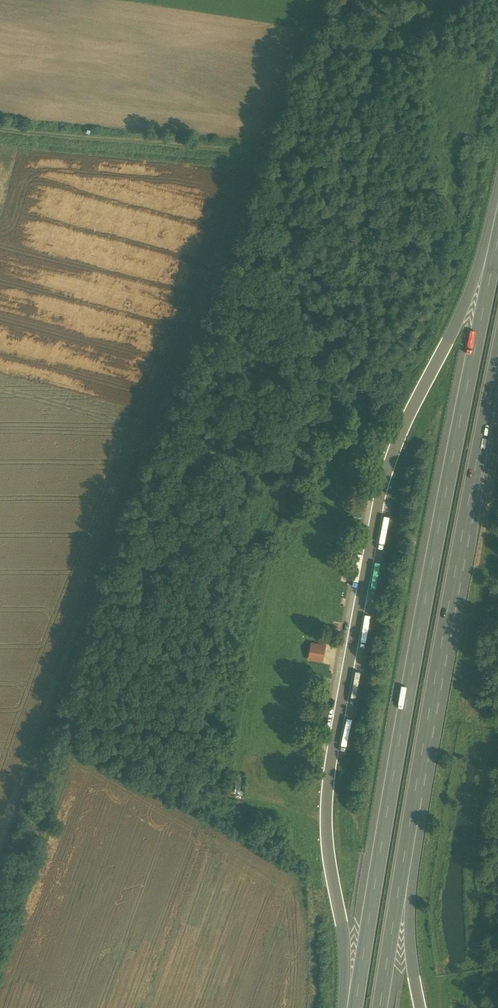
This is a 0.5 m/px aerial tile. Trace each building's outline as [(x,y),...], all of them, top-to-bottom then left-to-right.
[(319,662),(324,644),(309,640),(304,657),(319,662)] [(322,738),(330,739),(331,724),(323,723),(322,738)]
